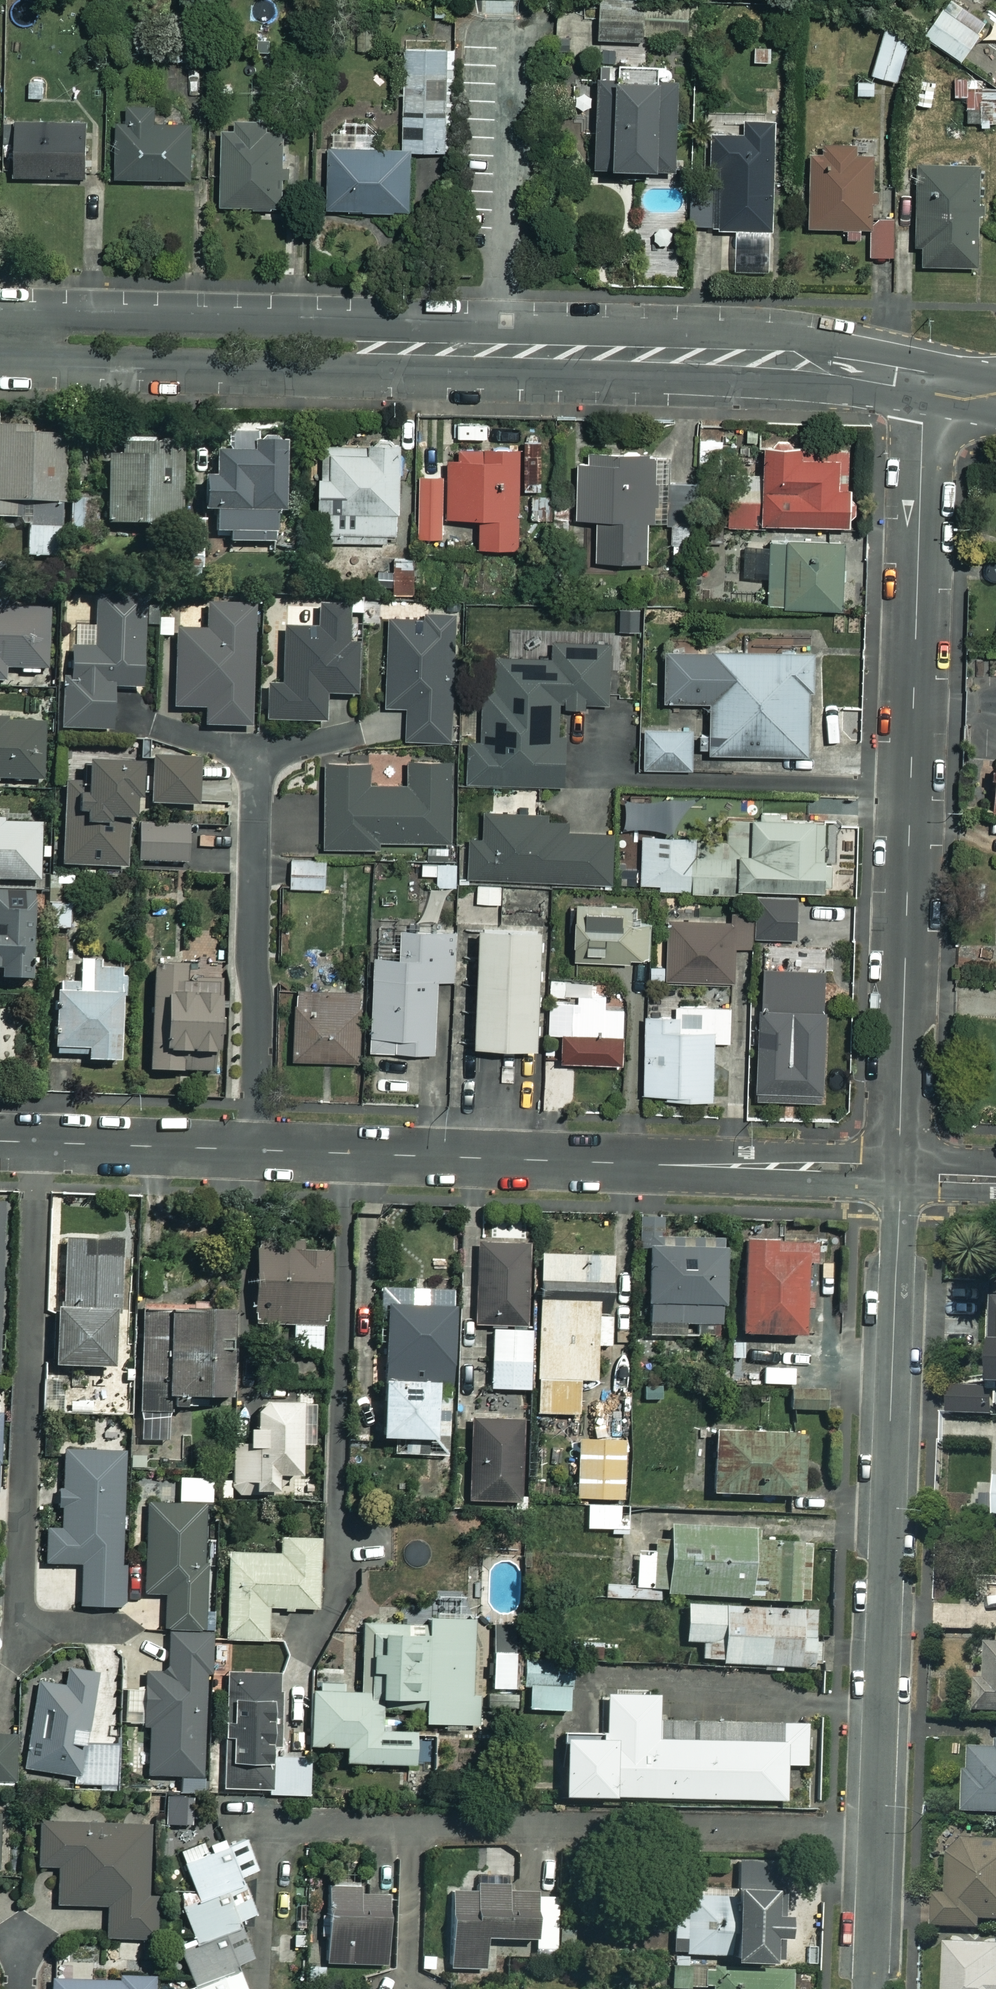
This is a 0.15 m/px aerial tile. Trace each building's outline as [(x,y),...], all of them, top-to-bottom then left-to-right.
[(949,0),(943,0),(920,34),(958,60),(983,23),(949,0)] [(637,41),(639,12),(597,10),(595,40),(637,41)] [(908,36),(882,28),(869,75),(895,82),(908,36)] [(447,48),(401,48),(401,151),(446,151),(447,48)] [(670,169),(673,82),(665,82),(665,65),(598,64),(598,81),(592,80),(590,167),(670,169)] [(983,100),(982,80),(964,80),(965,101),(953,102),(953,123),(992,122),(992,100),(983,100)] [(881,87),(855,81),(850,104),(876,110),(881,87)] [(152,102),(126,102),(127,124),(113,124),(114,179),(186,178),(185,123),(152,123),(152,102)] [(772,119),(740,118),(739,133),(707,132),(706,166),(718,166),(717,228),(770,229),(772,119)] [(80,177),(80,121),(11,121),(10,176),(80,177)] [(279,135),(218,132),(215,205),(276,207),(279,135)] [(868,225),(870,143),(807,142),(805,228),(843,228),(843,238),(858,238),(859,225),(868,225)] [(406,212),(407,153),(325,150),(323,209),(406,212)] [(973,167),(912,167),(913,266),(973,266),(973,167)] [(893,221),(869,222),(870,257),(894,256),(893,221)] [(763,237),(734,237),(734,271),(763,271),(763,237)] [(0,432),(0,518),(25,518),(25,555),(61,555),(61,432),(0,432)] [(282,437),(211,438),(212,476),(198,476),(199,509),(212,509),(212,531),(227,531),(227,542),(274,541),(273,509),(283,509),(282,437)] [(174,444),(106,443),(104,523),(173,524),(174,444)] [(327,511),(328,542),(398,540),(395,443),(320,445),(321,478),(315,478),(315,511),(327,511)] [(844,447),(759,449),(759,475),(726,476),(727,527),(846,524),(844,447)] [(516,448),(445,449),(445,476),(417,477),(417,535),(442,535),(442,517),(476,517),(477,548),(517,547),(516,448)] [(644,522),(701,524),(702,480),(668,479),(669,456),(586,454),(586,465),(575,465),(573,518),(593,519),(592,560),(643,562),(644,522)] [(99,499),(72,500),(73,544),(100,544),(99,499)] [(209,521),(182,520),(181,558),(207,559),(209,521)] [(839,606),(838,539),(741,541),(741,580),(766,580),(767,607),(839,606)] [(137,596),(95,596),(94,649),(67,648),(67,678),(60,678),(59,729),(108,730),(108,687),(135,687),(137,596)] [(0,604),(0,681),(1,681),(2,667),(43,669),(46,606),(0,604)] [(250,605),(203,604),(203,631),(173,630),(171,707),(203,708),(202,726),(247,727),(250,605)] [(344,645),(344,605),(315,606),(315,629),(278,629),(278,686),(262,686),(262,722),(321,721),(321,695),(355,695),(354,645),(344,645)] [(448,742),(450,619),(386,617),(384,707),(403,707),(402,741),(448,742)] [(607,643),(549,643),(549,660),(494,660),(495,691),(479,691),(480,742),(465,742),(465,784),(560,783),(559,705),(621,704),(620,679),(607,679),(607,643)] [(810,651),(662,650),(662,701),(707,701),(707,753),(804,754),(804,688),(810,688),(810,651)] [(0,719),(0,780),(38,781),(40,720),(0,719)] [(690,731),(644,730),(643,768),(689,769),(690,731)] [(195,760),(148,758),(147,803),(194,805),(195,760)] [(365,762),(321,762),(322,848),(376,848),(376,842),(449,841),(449,759),(406,759),(406,785),(365,786),(365,762)] [(987,760),(984,807),(995,808),(995,761),(987,760)] [(103,818),(128,819),(131,765),(81,763),(79,786),(61,785),(57,865),(121,868),(123,827),(103,826),(103,818)] [(670,797),(623,796),(623,830),(670,830),(670,797)] [(563,816),(487,813),(486,841),(468,840),(466,877),(610,883),(612,834),(562,833),(563,816)] [(822,820),(747,818),(745,888),(820,890),(822,820)] [(858,821),(822,820),(820,890),(856,892),(858,821)] [(38,880),(37,823),(0,823),(0,880),(38,880)] [(186,827),(136,828),(137,862),(187,861),(186,827)] [(657,884),(657,891),(742,891),(742,835),(618,835),(619,885),(657,884)] [(326,861),(289,861),(289,888),(326,888),(326,861)] [(454,863),(419,864),(420,877),(435,877),(435,887),(455,886),(454,863)] [(28,890),(0,890),(0,978),(26,978),(28,890)] [(792,897),(756,897),(756,938),(792,938),(792,897)] [(70,904),(49,903),(48,928),(68,929),(70,904)] [(627,905),(570,906),(571,962),(650,960),(649,923),(628,924),(627,905)] [(751,920),(666,919),(665,980),(731,981),(731,946),(751,946),(751,920)] [(534,928),(474,926),(470,1043),(530,1045),(534,928)] [(453,931),(399,930),(398,958),(372,957),(369,1051),(432,1053),(434,980),(452,980),(453,931)] [(824,949),(801,948),(800,971),(760,969),(752,1098),(815,1101),(824,949)] [(116,964),(78,964),(78,991),(52,990),(51,1053),(84,1054),(84,1061),(115,1061),(116,964)] [(184,965),(149,964),(145,1069),(208,1072),(212,985),(184,983),(184,965)] [(360,991),(294,989),(292,1058),(358,1060),(360,991)] [(608,994),(579,993),(578,1011),(571,1011),(571,1030),(556,1030),(556,1062),(619,1063),(620,1003),(607,1003),(608,994)] [(673,1006),(673,1016),(642,1016),(641,1097),(710,1097),(711,1041),(729,1041),(730,1007),(673,1006)] [(662,1216),(640,1216),(639,1247),(649,1247),(647,1322),(722,1324),(725,1236),(662,1234),(662,1216)] [(731,1338),(820,1343),(825,1240),(736,1235),(731,1338)] [(115,1240),(60,1239),(58,1314),(50,1314),(49,1365),(105,1366),(107,1314),(113,1314),(115,1240)] [(298,1249),(299,1241),(252,1239),(249,1322),(291,1324),(290,1350),(320,1351),(324,1250),(298,1249)] [(523,1245),(473,1245),(472,1325),(489,1325),(489,1389),(527,1390),(527,1331),(523,1331),(523,1245)] [(594,1301),(607,1301),(608,1255),(535,1255),(534,1415),(576,1414),(577,1407),(586,1407),(587,1381),(593,1381),(594,1346),(608,1346),(609,1312),(594,1312),(594,1301)] [(377,1378),(433,1378),(446,1378),(448,1290),(379,1288),(377,1378)] [(223,1310),(135,1311),(137,1440),(163,1440),(163,1407),(188,1407),(188,1396),(224,1396),(223,1310)] [(391,1452),(447,1453),(448,1400),(432,1399),(433,1378),(377,1378),(375,1438),(391,1438),(391,1452)] [(822,1388),(789,1387),(788,1409),(822,1410),(822,1388)] [(991,1398),(982,1399),(982,1388),(946,1388),(946,1419),(991,1417),(991,1398)] [(295,1403),(250,1404),(251,1446),(230,1447),(231,1494),(297,1492),(295,1403)] [(576,1414),(574,1498),(621,1500),(624,1408),(586,1407),(577,1407),(576,1414)] [(518,1420),(467,1420),(467,1502),(519,1502),(518,1420)] [(802,1434),(710,1429),(707,1493),(742,1495),(742,1509),(774,1511),(775,1494),(798,1495),(802,1434)] [(120,1452),(61,1450),(58,1530),(44,1529),(43,1562),(78,1564),(77,1605),(120,1607),(122,1566),(116,1566),(120,1452)] [(166,1632),(203,1631),(202,1485),(180,1485),(180,1505),(143,1505),(143,1593),(166,1593),(166,1632)] [(627,1506),(579,1505),(578,1533),(626,1534),(627,1506)] [(764,1530),(665,1524),(663,1553),(635,1552),(633,1586),(605,1584),(604,1597),(649,1599),(650,1592),(806,1601),(809,1544),(764,1541),(764,1530)] [(317,1539),(279,1538),(279,1554),(226,1553),(224,1639),(265,1640),(266,1608),(315,1609),(317,1539)] [(816,1610),(684,1604),(682,1641),(701,1642),(700,1661),(813,1667),(816,1610)] [(421,1624),(420,1699),(420,1724),(474,1725),(474,1694),(468,1694),(469,1619),(425,1619),(425,1624),(421,1624)] [(378,1699),(420,1699),(421,1624),(360,1623),(359,1694),(308,1693),(307,1746),(328,1746),(328,1763),(411,1764),(412,1732),(377,1731),(378,1699)] [(203,1631),(166,1632),(166,1673),(143,1673),(143,1691),(125,1691),(125,1723),(148,1723),(148,1774),(159,1774),(159,1793),(203,1793),(203,1685),(208,1685),(208,1637),(203,1638),(203,1631)] [(987,1645),(986,1681),(975,1680),(974,1713),(995,1713),(995,1645),(987,1645)] [(93,1673),(62,1670),(60,1685),(32,1682),(24,1771),(72,1775),(71,1782),(114,1786),(118,1747),(86,1744),(93,1673)] [(276,1674),(223,1674),(223,1790),(265,1790),(265,1702),(276,1702),(276,1674)] [(567,1711),(567,1682),(536,1681),(536,1710),(567,1711)] [(656,1695),(604,1694),(603,1740),(559,1739),(558,1796),(781,1800),(782,1765),(803,1765),(804,1724),(779,1723),(778,1742),(655,1740),(656,1695)] [(983,1749),(966,1749),(963,1814),(995,1815),(995,1734),(983,1733),(983,1749)] [(311,1759),(271,1757),(269,1792),(309,1794),(311,1759)] [(149,1823),(37,1823),(37,1866),(56,1866),(56,1905),(104,1905),(104,1938),(148,1938),(149,1823)] [(195,1900),(195,1902),(243,1885),(240,1877),(257,1871),(245,1837),(204,1851),(202,1844),(178,1852),(195,1900)] [(949,1842),(948,1896),(934,1896),(933,1928),(978,1928),(978,1920),(995,1920),(995,1843),(949,1842)] [(684,1919),(659,1919),(659,1938),(668,1938),(667,1954),(723,1954),(723,1961),(776,1962),(777,1861),(736,1860),(736,1889),(685,1888),(684,1919)] [(243,1885),(195,1902),(180,1907),(192,1941),(239,1925),(237,1920),(253,1915),(243,1885)] [(538,1890),(455,1887),(452,1969),(485,1970),(486,1938),(536,1940),(538,1890)] [(390,1892),(332,1890),(330,1966),(388,1968),(390,1892)] [(239,1925),(192,1941),(178,1946),(192,1987),(238,1972),(235,1964),(250,1958),(239,1925)] [(945,1944),(943,1988),(995,1988),(995,1946),(945,1944)] [(670,1965),(670,1986),(708,1987),(708,1988),(787,1988),(788,1972),(705,1971),(705,1965),(670,1965)] [(238,1972),(192,1987),(187,1988),(243,1988),(238,1972)] [(150,1979),(51,1979),(51,1988),(150,1988),(150,1979)]
